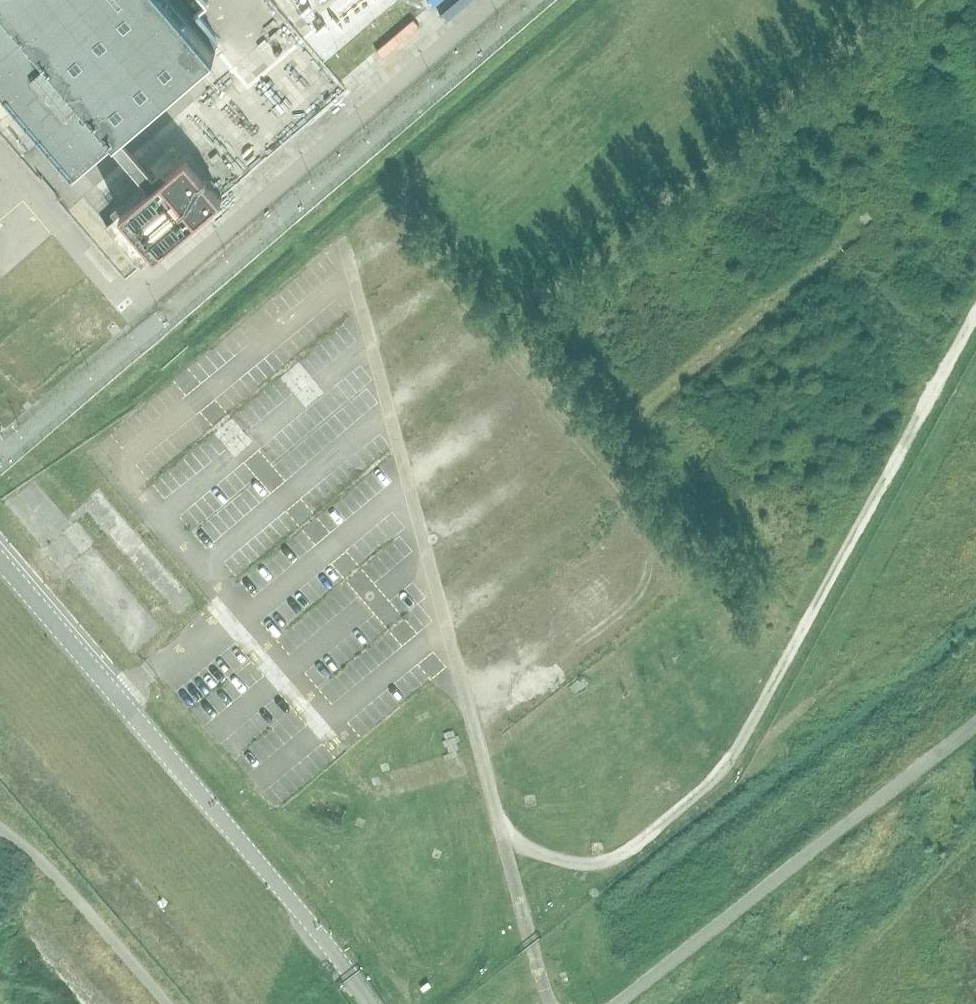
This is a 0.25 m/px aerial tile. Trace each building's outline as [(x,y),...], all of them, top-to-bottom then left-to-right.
[(62,142),(78,161),(102,141),(117,128),(216,43),(193,16),(208,4),(204,0),(0,0),(0,70),(62,142)] [(298,5),(308,16),(325,0),(304,0),(298,5)] [(5,95),(0,101),(0,113),(11,124),(16,120),(9,113),(16,106),(5,95)] [(146,191),(160,178),(117,128),(102,141),(146,191)] [(141,266),(222,197),(187,155),(160,178),(146,191),(106,225),(141,266)]
